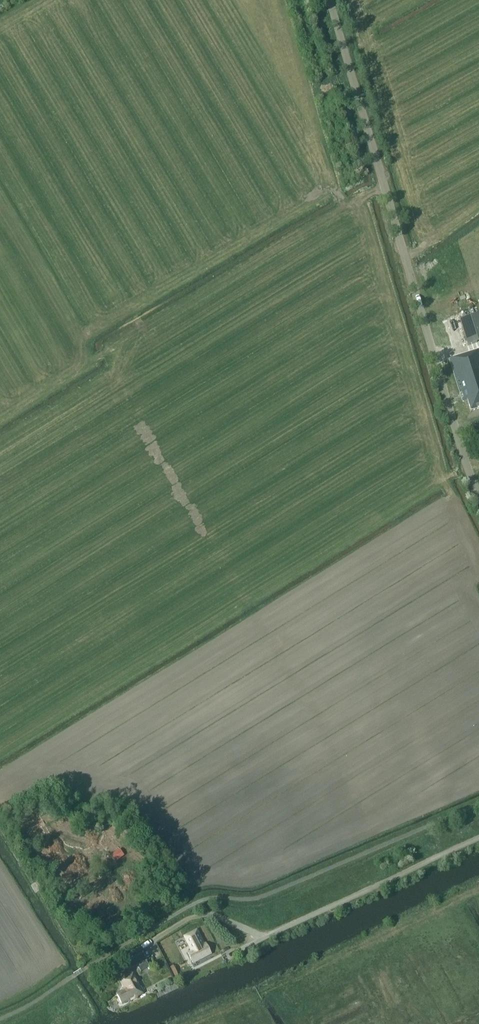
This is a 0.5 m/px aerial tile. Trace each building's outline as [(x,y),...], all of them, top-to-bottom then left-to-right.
[(468,345),(478,342),(478,313),(460,319),(468,345)] [(478,352),(451,360),(464,402),(467,401),(471,411),(478,409),(478,356),(478,352)] [(119,849),(114,854),(119,860),(124,856),(119,849)] [(193,951),(189,953),(194,962),(211,953),(206,944),(205,945),(197,930),(185,936),(193,951)] [(139,946),(123,954),(130,968),(136,964),(146,959),(139,946)] [(117,993),(121,1002),(128,999),(128,1001),(138,997),(136,994),(142,991),(138,982),(139,982),(135,971),(121,977),(126,988),(123,989),(124,990),(117,993)]
